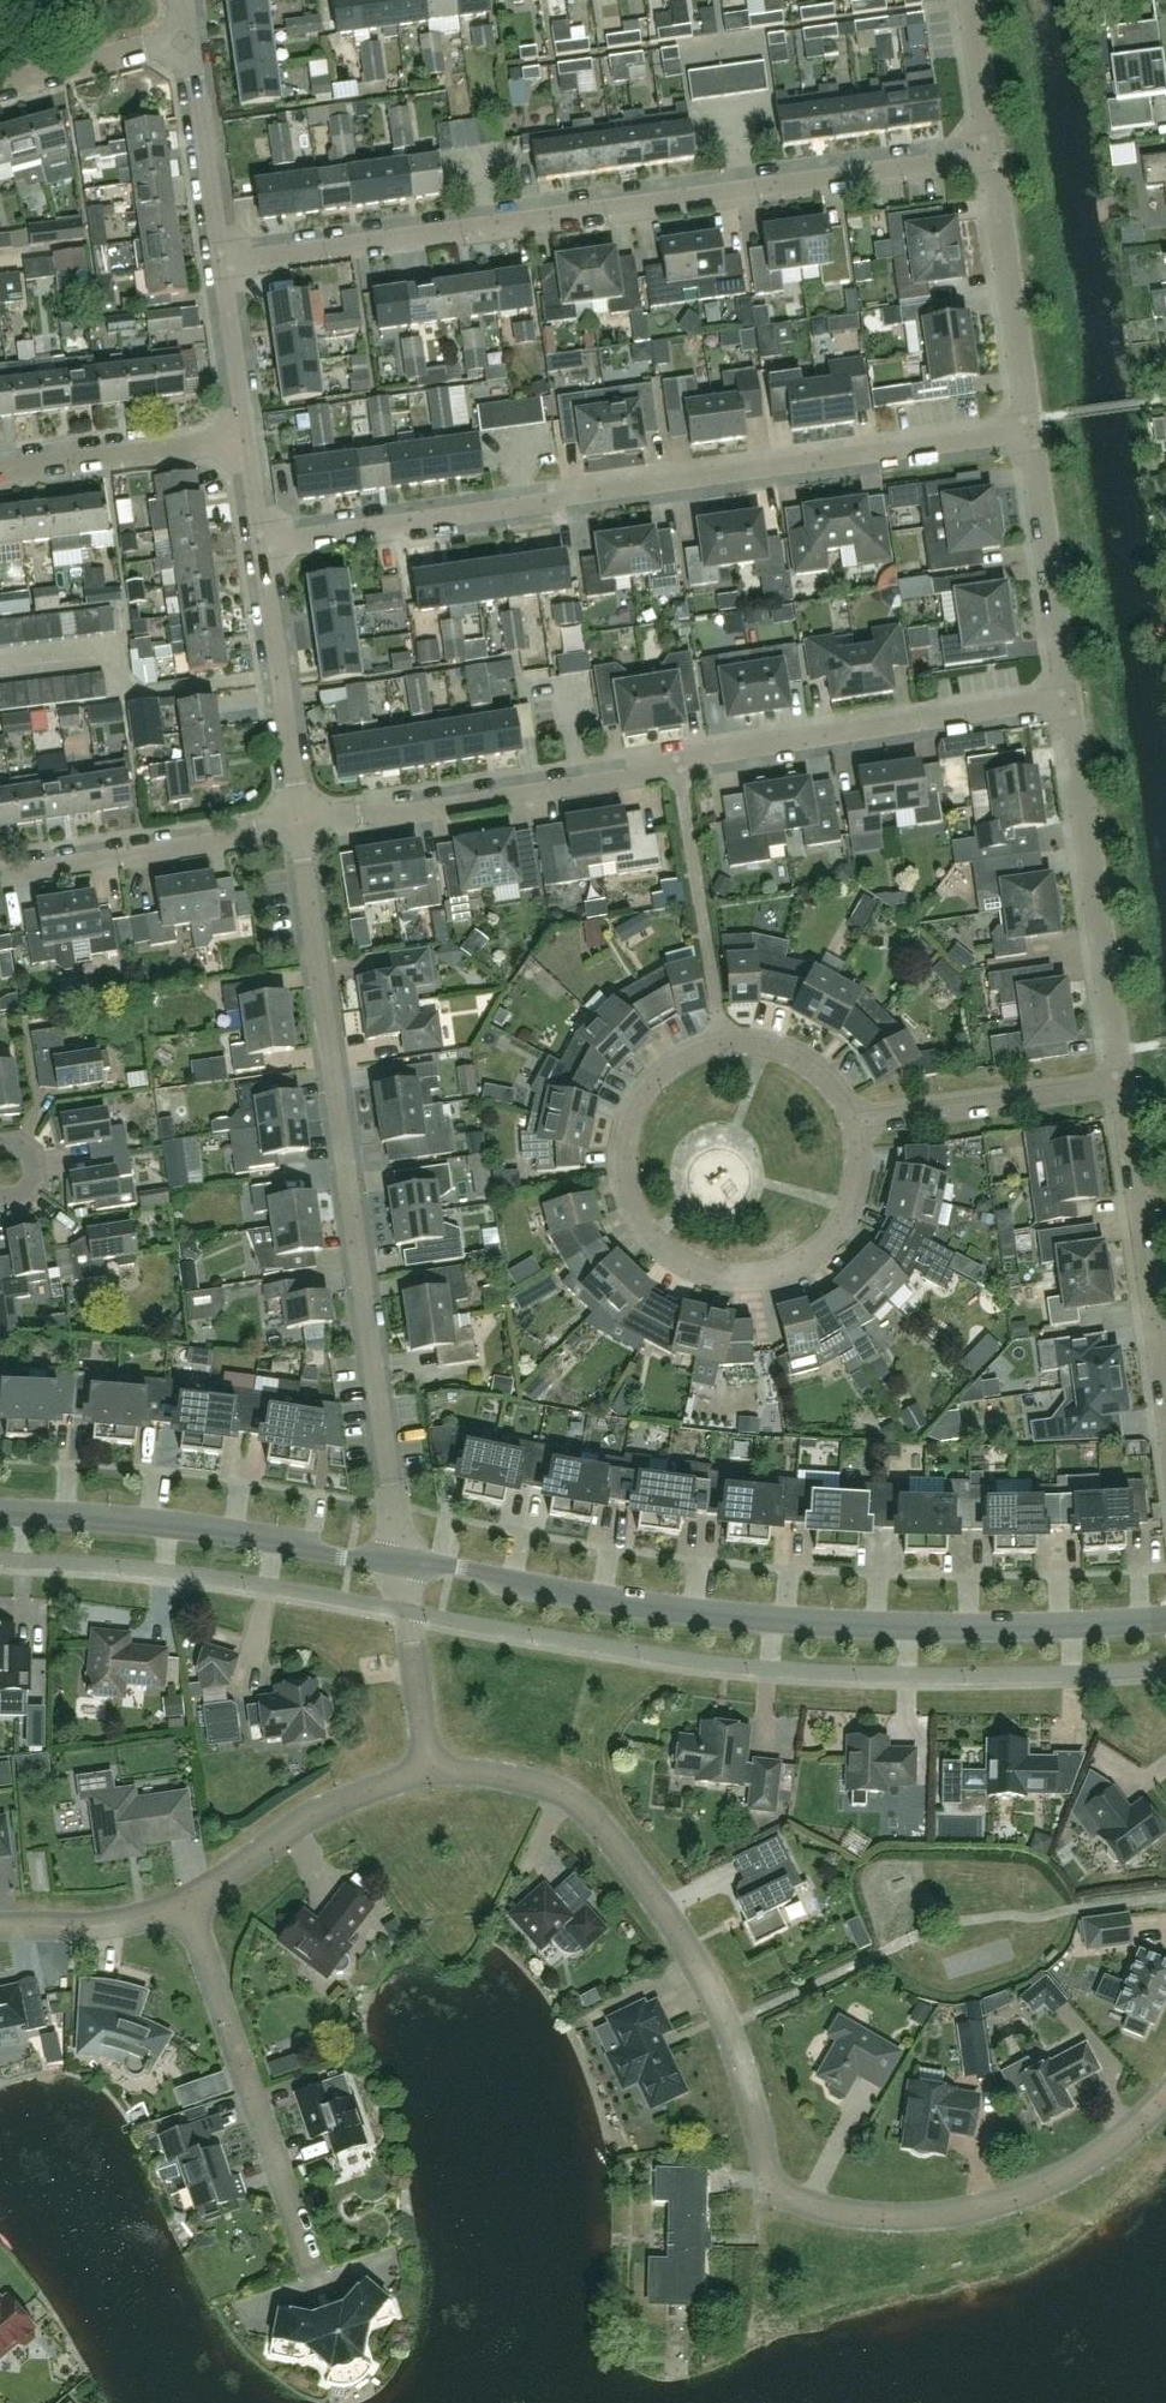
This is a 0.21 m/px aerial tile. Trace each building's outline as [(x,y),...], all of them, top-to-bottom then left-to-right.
[(271,32),(266,0),(242,0),(226,2),(231,37),(271,32)] [(363,0),(332,0),(337,35),(367,30),(363,0)] [(367,30),(397,26),(394,0),(363,0),(367,30)] [(424,0),(394,0),(397,26),(427,22),(424,0)] [(455,0),(424,0),(427,22),(457,17),(455,0)] [(457,17),(488,13),(486,0),(455,0),(457,17)] [(747,9),(766,10),(767,0),(748,0),(747,9)] [(870,13),(887,10),(885,0),(873,0),(868,1),(870,13)] [(1156,0),(1154,0),(1157,23),(1111,29),(1121,101),(1109,102),(1113,131),(1155,125),(1152,99),(1165,97),(1165,76),(1156,0)] [(853,15),(870,13),(868,1),(851,3),(853,15)] [(817,8),(818,20),(835,17),(834,5),(817,8)] [(801,22),(818,20),(817,8),(800,10),(801,22)] [(765,15),(767,27),(784,25),(782,13),(765,15)] [(923,14),(906,16),(908,28),(925,26),(923,14)] [(750,29),(767,27),(765,15),(748,17),(750,29)] [(322,33),(321,16),(303,19),(304,35),(322,33)] [(286,38),(304,35),(303,19),(285,21),(286,38)] [(871,21),(873,33),(890,31),(888,19),(871,21)] [(873,33),(871,21),(854,24),(856,36),(873,33)] [(674,28),(676,40),(693,37),(691,25),(674,28)] [(471,29),(473,49),(494,47),(492,26),(471,29)] [(838,38),(837,26),(820,28),(821,40),(838,38)] [(659,42),(676,40),(674,28),(657,30),(659,42)] [(804,43),(821,40),(820,28),(803,31),(804,43)] [(275,65),(271,32),(231,37),(236,71),(275,65)] [(422,56),(442,53),(440,33),(419,36),(422,56)] [(640,33),(623,35),(624,47),(641,44),(640,33)] [(786,45),(785,33),(767,36),(769,48),(786,45)] [(607,49),(624,47),(623,35),(606,37),(607,49)] [(573,54),(590,52),(588,40),(571,42),(573,54)] [(362,64),(382,62),(380,42),(359,45),(362,64)] [(556,56),(573,54),(571,42),(554,45),(556,56)] [(519,49),(521,61),(538,59),(536,47),(519,49)] [(678,48),(661,51),(662,63),(680,60),(678,48)] [(442,53),(422,56),(424,76),(445,73),(442,53)] [(626,56),(627,68),(644,65),(642,53),(626,56)] [(627,68),(626,56),(609,58),(610,70),(627,68)] [(574,63),(576,75),(593,72),(591,60),(574,63)] [(362,64),(364,84),(385,82),(382,62),(362,64)] [(764,62),(749,65),(753,93),(768,91),(764,62)] [(576,75),(574,63),(557,65),(559,77),(576,75)] [(275,65),(236,71),(240,105),(280,100),(275,65)] [(738,95),(753,93),(749,65),(734,67),(738,95)] [(734,67),(719,69),(723,98),(738,95),(734,67)] [(541,80),(539,68),(522,70),(524,82),(541,80)] [(522,82),(520,69),(509,71),(511,84),(522,82)] [(719,69),(703,71),(707,100),(723,98),(719,69)] [(692,102),(707,100),(703,71),(688,73),(692,102)] [(921,83),(906,85),(912,129),(939,125),(931,72),(920,74),(921,83)] [(312,96),(314,96),(330,94),(329,77),(310,79),(312,96)] [(887,133),(912,129),(906,85),(890,87),(889,79),(879,81),(887,133)] [(870,90),(855,92),(861,136),(887,133),(879,81),(869,82),(870,90)] [(837,85),(828,87),(835,140),(861,136),(855,92),(838,94),(837,85)] [(819,96),(803,98),(809,143),(835,140),(828,87),(818,88),(819,96)] [(783,147),(809,143),(803,98),(788,100),(787,93),(775,94),(783,147)] [(409,107),(407,108),(389,110),(391,130),(412,127),(409,107)] [(660,116),(645,118),(644,111),(634,113),(641,167),(667,164),(662,128),(660,116)] [(611,135),(616,171),(641,167),(634,113),(624,114),(625,122),(609,124),(609,126),(611,135)] [(28,122),(41,166),(41,167),(69,160),(56,114),(28,122)] [(352,136),(350,116),(329,119),(331,138),(352,136)] [(501,116),(488,118),(492,144),(505,142),(501,116)] [(678,126),(662,128),(667,164),(694,160),(689,125),(688,125),(687,117),(677,118),(678,126)] [(479,145),(492,144),(488,118),(476,120),(479,145)] [(476,120),(463,122),(466,147),(479,145),(476,120)] [(582,121),(584,129),(590,174),(616,171),(611,135),(609,126),(594,128),(592,120),(582,121)] [(564,178),(590,174),(584,129),(582,121),(572,123),(573,131),(558,133),(564,178)] [(41,166),(28,122),(0,129),(11,166),(16,183),(26,180),(24,171),(41,166)] [(95,161),(128,156),(165,151),(161,122),(125,127),(127,143),(109,146),(110,149),(80,153),(81,163),(95,161)] [(463,122),(450,124),(453,149),(466,147),(463,122)] [(437,125),(440,151),(453,149),(450,124),(437,125)] [(273,147),(290,144),(287,125),(270,127),(273,147)] [(412,127),(391,130),(393,150),(414,147),(412,127)] [(11,166),(0,129),(0,169),(11,166)] [(537,182),(564,178),(558,133),(521,138),(523,153),(533,152),(537,182)] [(355,155),(352,136),(331,138),(333,154),(330,163),(331,172),(316,174),(321,211),(351,207),(346,170),(344,157),(355,155)] [(1138,136),(1112,138),(1114,160),(1140,157),(1138,136)] [(290,144),(273,147),(275,165),(293,163),(290,144)] [(169,179),(165,151),(128,156),(132,185),(169,179)] [(1143,158),(1147,189),(1165,187),(1165,192),(1165,155),(1143,158)] [(437,157),(435,158),(406,162),(411,199),(442,195),(437,157)] [(96,170),(95,161),(81,163),(82,172),(96,170)] [(381,203),(411,199),(406,162),(376,166),(381,203)] [(381,203),(376,166),(346,170),(351,207),(381,203)] [(321,211),(316,174),(286,178),(291,215),(321,211)] [(260,220),(291,215),(286,178),(255,183),(260,220)] [(173,208),(169,179),(132,185),(136,213),(173,208)] [(88,220),(103,218),(101,207),(87,209),(88,220)] [(173,208),(136,213),(126,215),(127,225),(138,224),(140,241),(177,236),(173,208)] [(898,259),(958,250),(956,237),(959,235),(960,233),(959,230),(957,227),(955,226),(954,222),(920,227),(918,212),(887,217),(891,246),(896,245),(898,259)] [(92,248),(107,246),(103,218),(88,220),(92,248)] [(81,220),(54,223),(56,242),(83,239),(81,220)] [(794,225),(800,270),(819,267),(822,287),(851,283),(846,247),(829,249),(825,220),(794,225)] [(54,223),(27,227),(30,246),(56,242),(54,223)] [(780,273),(800,270),(794,225),(763,229),(767,258),(750,261),(755,296),(783,292),(780,273)] [(0,234),(0,246),(0,249),(11,248),(9,233),(0,234)] [(698,302),(712,300),(746,295),(740,256),(739,256),(739,257),(740,257),(740,262),(722,264),(718,235),(689,239),(696,290),(698,302)] [(144,270),(181,265),(177,236),(140,241),(134,242),(138,271),(144,270)] [(696,290),(689,239),(661,243),(665,272),(647,275),(646,269),(645,269),(650,309),(684,304),(682,292),(696,290)] [(96,277),(111,275),(107,246),(92,248),(96,277)] [(83,250),(51,254),(54,275),(86,271),(83,250)] [(584,254),(591,304),(609,301),(611,315),(641,311),(636,276),(619,278),(615,250),(584,254)] [(899,273),(895,274),(899,302),(930,298),(928,284),(962,279),(961,274),(964,273),(965,270),(965,267),(963,265),(960,264),(958,250),(898,259),(899,273)] [(574,306),(591,304),(584,254),(555,258),(559,286),(542,289),(547,324),(577,320),(574,306)] [(23,261),(24,272),(25,281),(53,277),(51,257),(23,261)] [(186,295),(181,265),(144,270),(148,300),(186,295)] [(19,272),(0,275),(0,304),(22,301),(19,272)] [(525,272),(494,276),(499,314),(530,309),(525,272)] [(111,275),(96,277),(100,306),(115,304),(111,275)] [(469,318),(499,314),(494,276),(464,280),(469,318)] [(439,322),(458,319),(469,318),(464,280),(434,284),(439,322)] [(434,284),(404,288),(409,326),(439,322),(434,284)] [(378,330),(409,326),(404,288),(373,293),(378,330)] [(272,333),(312,327),(307,292),(267,298),(272,333)] [(926,353),(972,346),(967,315),(948,318),(944,315),(942,303),(945,303),(945,302),(900,308),(902,325),(915,323),(917,339),(924,337),(926,353)] [(180,308),(145,313),(148,334),(182,329),(180,308)] [(359,311),(340,314),(343,332),(362,329),(359,311)] [(133,314),(120,316),(122,332),(136,330),(133,314)] [(325,334),(343,332),(340,314),(322,317),(325,334)] [(120,316),(106,317),(108,334),(122,332),(120,316)] [(482,329),(471,331),(469,318),(458,319),(460,332),(463,352),(484,349),(482,329)] [(515,346),(533,343),(530,322),(512,325),(515,346)] [(316,361),(312,327),(272,333),(277,367),(316,361)] [(778,359),(773,328),(758,330),(763,361),(778,359)] [(403,360),(424,357),(422,337),(400,340),(403,360)] [(972,346),(926,353),(928,368),(921,369),(924,385),(911,386),(913,403),(949,398),(947,382),(976,378),(972,346)] [(466,371),(486,369),(487,369),(484,349),(463,352),(466,371)] [(152,364),(156,401),(186,397),(184,382),(198,380),(196,360),(181,362),(180,350),(150,354),(151,356),(152,364)] [(95,371),(99,408),(128,404),(123,367),(121,356),(110,358),(111,369),(95,371)] [(123,367),(128,404),(156,401),(152,364),(151,356),(139,357),(140,365),(123,367)] [(424,357),(403,360),(406,381),(427,377),(424,357)] [(41,415),(71,412),(67,374),(65,362),(65,358),(52,360),(54,376),(37,378),(41,415)] [(67,374),(71,412),(99,408),(95,371),(93,358),(65,362),(67,374)] [(816,383),(822,428),(853,424),(850,395),(865,393),(865,398),(867,397),(862,360),(828,364),(830,378),(827,382),(816,383)] [(316,361),(277,367),(281,401),(321,396),(316,361)] [(13,419),(41,415),(37,378),(35,362),(7,366),(13,419)] [(0,367),(0,420),(13,419),(7,366),(0,367)] [(822,428),(816,383),(805,385),(801,382),(799,368),(766,373),(772,411),(773,411),(773,406),(788,404),(792,432),(822,428)] [(725,399),(712,401),(718,443),(745,439),(743,420),(762,417),(755,369),(722,374),(725,399)] [(370,390),(368,373),(348,375),(350,393),(370,390)] [(691,447),(718,443),(712,401),(699,402),(696,378),(662,382),(667,416),(686,413),(691,447)] [(604,391),(606,409),(613,454),(624,453),(626,455),(638,454),(639,451),(644,450),(640,418),(656,416),(651,385),(604,391)] [(427,391),(430,411),(451,408),(448,388),(427,391)] [(602,456),(613,454),(606,409),(589,411),(587,394),(557,398),(562,429),(578,427),(582,459),(587,458),(589,461),(601,459),(602,456)] [(391,416),(388,396),(367,399),(370,419),(391,416)] [(541,397),(535,398),(528,399),(531,425),(544,424),(541,397)] [(528,399),(515,401),(518,427),(531,425),(528,399)] [(515,401),(502,402),(506,429),(518,427),(515,401)] [(502,402),(489,404),(493,431),(506,429),(502,402)] [(480,433),(493,431),(489,404),(476,406),(480,433)] [(331,425),(328,405),(307,408),(310,427),(331,425)] [(451,408),(430,411),(433,430),(442,429),(443,429),(452,427),(454,427),(451,408)] [(391,416),(370,419),(372,438),(393,436),(391,416)] [(1165,444),(1165,420),(1154,422),(1157,445),(1165,444)] [(333,444),(331,425),(310,427),(313,448),(333,444)] [(450,479),(480,475),(481,475),(476,438),(454,441),(445,442),(450,479)] [(360,492),(390,488),(385,450),(384,442),(369,444),(370,452),(355,454),(360,492)] [(420,484),(450,479),(445,442),(444,442),(415,446),(420,484)] [(420,484),(415,446),(385,450),(390,488),(420,484)] [(360,492),(355,454),(324,459),(330,496),(360,492)] [(299,500),(330,496),(324,459),(294,463),(299,500)] [(165,501),(169,529),(169,530),(206,525),(202,496),(197,497),(194,473),(155,478),(159,502),(165,501)] [(937,528),(1001,519),(999,502),(993,498),(992,491),(959,495),(957,481),(918,487),(922,513),(935,511),(937,528)] [(79,538),(90,536),(108,534),(104,496),(74,500),(79,538)] [(841,504),(834,505),(840,550),(855,548),(858,568),(890,563),(884,521),(872,523),(868,520),(865,500),(857,501),(853,498),(848,498),(844,500),(841,504)] [(46,503),(50,541),(52,555),(81,552),(79,538),(74,500),(46,503)] [(840,550),(834,505),(826,506),(823,503),(818,502),(813,504),(810,508),(802,509),(805,529),(802,533),(789,534),(795,576),(827,572),(824,552),(840,550)] [(18,507),(23,545),(50,541),(46,503),(18,507)] [(23,545),(18,507),(0,509),(0,547),(23,545)] [(729,519),(735,565),(754,562),(756,577),(784,574),(779,539),(763,541),(762,535),(755,536),(753,516),(729,519)] [(716,567),(735,565),(729,519),(705,523),(708,542),(701,543),(702,550),(686,552),(691,586),(718,583),(716,567)] [(1004,535),(1001,519),(937,528),(940,544),(927,546),(930,572),(969,567),(967,553),(1000,548),(999,541),(1003,535),(1004,535)] [(119,525),(120,536),(135,534),(133,523),(119,525)] [(173,559),(210,554),(206,525),(169,530),(169,529),(153,532),(155,543),(171,541),(173,559)] [(624,534),(630,578),(648,575),(650,592),(679,588),(674,553),(658,555),(654,530),(624,534)] [(135,534),(120,536),(122,553),(134,551),(133,546),(137,545),(135,534)] [(613,580),(630,578),(624,534),(594,538),(598,564),(582,566),(587,599),(615,595),(613,580)] [(533,557),(538,594),(569,590),(564,553),(533,557)] [(177,588),(214,582),(210,554),(173,559),(154,561),(155,574),(175,571),(177,587),(177,588)] [(503,561),(508,599),(510,613),(501,614),(504,633),(522,630),(520,613),(525,612),(523,597),(538,594),(533,557),(503,561)] [(508,599),(503,561),(473,566),(478,603),(508,599)] [(463,605),(478,603),(473,566),(443,570),(448,607),(450,621),(441,623),(444,642),(463,639),(460,621),(465,621),(463,605)] [(104,567),(87,570),(83,570),(85,586),(96,584),(95,582),(106,580),(104,567)] [(448,607),(443,570),(412,574),(417,612),(448,607)] [(311,613),(351,607),(346,573),(306,578),(311,613)] [(959,621),(1015,614),(1012,591),(1006,592),(1005,586),(972,591),(970,576),(932,582),(934,596),(955,593),(959,621)] [(125,582),(128,604),(146,602),(143,580),(125,582)] [(181,615),(218,610),(214,582),(177,588),(177,587),(163,589),(165,601),(179,600),(181,615)] [(56,588),(33,591),(35,610),(61,607),(60,592),(57,593),(56,588)] [(0,595),(0,599),(2,614),(30,610),(27,592),(0,595)] [(382,594),(385,612),(403,609),(400,592),(382,594)] [(385,612),(382,594),(364,597),(367,615),(385,612)] [(576,623),(572,604),(551,606),(554,626),(576,623)] [(99,608),(102,634),(114,632),(111,607),(99,608)] [(356,641),(351,607),(311,613),(316,647),(356,641)] [(89,635),(102,634),(99,608),(86,610),(89,635)] [(76,637),(89,635),(86,610),(73,611),(76,637)] [(185,644),(222,639),(218,610),(181,615),(181,616),(167,618),(169,630),(183,628),(185,644)] [(63,639),(76,637),(73,611),(60,613),(63,639)] [(50,640),(63,639),(60,613),(47,615),(50,640)] [(1015,614),(959,621),(961,636),(940,638),(944,667),(982,662),(980,648),(1013,643),(1012,637),(1018,637),(1015,614)] [(34,616),(37,642),(50,640),(47,615),(34,616)] [(24,643),(37,642),(34,616),(21,618),(24,643)] [(11,645),(24,643),(21,618),(8,619),(11,645)] [(11,645),(8,619),(0,620),(0,646),(11,645)] [(935,664),(933,625),(911,626),(913,665),(935,664)] [(874,647),(855,650),(862,698),(893,693),(889,671),(906,668),(900,627),(871,632),(874,647)] [(525,649),(523,630),(504,633),(506,652),(525,649)] [(442,636),(427,635),(426,657),(440,658),(442,636)] [(137,661),(139,661),(153,659),(150,637),(134,639),(137,661)] [(831,702),(862,698),(855,650),(836,653),(833,638),(805,642),(811,683),(828,681),(831,702)] [(222,639),(185,644),(170,646),(172,658),(186,656),(189,674),(226,669),(222,639)] [(465,658),(463,639),(444,642),(446,661),(465,658)] [(361,676),(356,641),(316,647),(321,681),(361,676)] [(748,654),(751,669),(758,714),(791,709),(788,689),(785,690),(784,683),(800,681),(795,646),(767,651),(748,654)] [(412,670),(411,669),(409,653),(390,656),(392,673),(412,670)] [(586,653),(557,657),(560,676),(589,672),(586,653)] [(664,678),(646,681),(653,731),(659,730),(659,733),(681,730),(680,726),(684,726),(678,691),(695,689),(690,654),(669,658),(662,667),(664,678)] [(734,718),(758,714),(751,669),(748,654),(702,661),(707,696),(723,693),(724,699),(721,700),(724,719),(734,718)] [(487,675),(485,664),(464,668),(467,687),(488,684),(487,675)] [(653,731),(646,681),(626,684),(624,673),(615,666),(595,670),(600,704),(617,701),(622,736),(626,735),(626,739),(648,735),(647,732),(653,731)] [(90,674),(93,700),(106,698),(103,673),(90,674)] [(80,701),(93,700),(90,674),(77,676),(80,701)] [(404,677),(408,697),(428,693),(425,674),(404,677)] [(80,701),(77,676),(64,677),(67,703),(80,701)] [(54,704),(67,703),(64,677),(51,679),(54,704)] [(54,704),(51,679),(38,680),(41,706),(54,704)] [(28,707),(41,706),(38,680),(25,682),(28,707)] [(28,707),(25,682),(12,684),(15,709),(28,707)] [(347,701),(348,706),(369,703),(366,683),(345,686),(345,689),(347,701)] [(15,709),(12,684),(0,685),(0,691),(2,710),(15,709)] [(492,703),(488,684),(467,687),(470,707),(492,703)] [(321,705),(347,701),(345,689),(319,692),(321,705)] [(411,716),(421,715),(431,713),(428,693),(408,697),(411,716)] [(182,733),(219,728),(215,698),(177,704),(182,733)] [(128,704),(133,739),(162,735),(157,700),(128,704)] [(121,702),(107,704),(88,706),(90,722),(124,718),(122,704),(121,702)] [(372,723),(369,703),(348,706),(351,726),(361,724),(372,723)] [(514,714),(518,740),(534,737),(529,705),(513,708),(514,714)] [(78,708),(58,710),(60,729),(80,726),(78,708)] [(319,709),(306,717),(314,729),(327,721),(319,709)] [(31,730),(29,713),(1,716),(3,733),(12,732),(31,730)] [(514,714),(493,717),(483,718),(489,756),(520,751),(518,740),(514,714)] [(460,760),(489,756),(483,718),(473,720),(454,723),(460,760)] [(423,728),(429,765),(460,760),(454,723),(437,726),(423,728)] [(223,757),(219,728),(182,733),(186,763),(223,757)] [(399,770),(429,765),(423,728),(393,733),(399,770)] [(393,733),(377,735),(363,737),(369,775),(399,770),(393,733)] [(162,735),(133,739),(135,751),(150,748),(163,746),(162,735)] [(339,780),(369,775),(363,737),(333,742),(339,780)] [(931,775),(959,774),(958,752),(930,753),(931,775)] [(227,786),(223,757),(186,763),(190,791),(227,786)] [(96,765),(97,776),(103,813),(132,809),(126,771),(124,761),(96,765)] [(991,805),(1039,799),(1035,770),(1000,775),(998,761),(968,765),(972,794),(989,791),(991,805)] [(887,767),(894,813),(912,811),(915,827),(942,823),(938,794),(924,796),(918,763),(887,767)] [(894,813),(887,767),(858,772),(862,795),(859,800),(845,802),(850,837),(880,832),(878,816),(894,813)] [(75,817),(69,780),(71,780),(69,770),(39,774),(46,822),(75,817)] [(11,779),(12,789),(18,826),(46,822),(39,774),(11,779)] [(103,813),(97,776),(71,780),(69,780),(75,817),(103,813)] [(776,786),(784,831),(803,828),(806,848),(841,842),(835,805),(812,809),(808,781),(803,782),(799,778),(794,776),(788,777),(784,780),(781,785),(776,786)] [(745,791),(750,819),(722,823),(730,868),(770,862),(768,849),(786,846),(784,831),(776,786),(771,787),(768,783),(762,781),(757,781),(752,785),(750,790),(745,791)] [(18,826),(12,789),(0,791),(0,829),(18,826)] [(1015,846),(1013,831),(1043,827),(1039,799),(991,805),(993,819),(976,822),(980,851),(1015,846)] [(656,835),(646,837),(627,840),(622,811),(593,816),(601,866),(615,864),(617,876),(661,869),(656,835)] [(601,866),(593,816),(565,820),(570,849),(551,852),(556,886),(590,880),(588,868),(601,866)] [(482,833),(491,889),(518,884),(519,892),(539,889),(534,851),(517,854),(514,850),(511,834),(506,835),(505,829),(482,833)] [(491,889),(482,833),(459,837),(460,842),(454,843),(457,859),(456,864),(443,866),(449,903),(465,901),(464,893),(491,889)] [(387,848),(395,901),(407,899),(408,911),(440,906),(434,865),(425,866),(421,863),(418,843),(387,848)] [(365,906),(395,901),(387,848),(356,853),(359,873),(356,877),(344,879),(344,875),(343,875),(348,911),(365,908),(365,906)] [(1005,912),(1059,904),(1057,892),(1053,889),(1052,889),(1050,877),(1015,881),(1014,867),(983,872),(986,895),(993,900),(1003,898),(1005,912)] [(183,880),(191,925),(195,950),(206,948),(212,940),(211,937),(236,933),(231,903),(217,905),(212,875),(183,880)] [(191,925),(183,880),(155,884),(160,914),(145,916),(150,947),(176,943),(174,927),(191,925)] [(93,894),(65,898),(72,943),(89,941),(91,956),(117,952),(111,911),(96,914),(93,894)] [(32,966),(57,962),(57,965),(64,971),(76,969),(72,943),(65,898),(36,903),(41,933),(27,935),(32,966)] [(26,925),(24,901),(13,902),(14,926),(26,925)] [(1005,912),(999,912),(1001,927),(997,928),(991,934),(995,960),(1026,955),(1024,939),(1058,934),(1056,921),(1058,921),(1061,917),(1059,904),(1005,912)] [(473,960),(489,941),(475,930),(460,949),(473,960)] [(776,1001),(785,960),(753,953),(752,936),(721,937),(724,960),(728,960),(731,1005),(756,1003),(755,996),(776,1001)] [(957,945),(947,956),(966,972),(976,960),(957,945)] [(363,1009),(415,1002),(413,986),(431,984),(427,951),(390,956),(391,958),(395,957),(397,973),(359,978),(363,1009)] [(814,1023),(836,982),(816,972),(818,969),(819,967),(785,960),(776,1001),(797,1005),(793,1012),(814,1023)] [(677,1008),(679,1016),(702,1009),(691,965),(668,971),(667,967),(668,967),(667,966),(637,983),(658,1019),(677,1008)] [(1021,1019),(1069,1012),(1065,982),(1030,987),(1028,969),(987,975),(990,993),(999,992),(1001,1006),(1019,1004),(1021,1019)] [(854,1042),(883,1012),(858,988),(857,989),(857,990),(856,993),(836,982),(814,1023),(835,1034),(839,1028),(854,1042)] [(244,1028),(289,1022),(285,994),(255,998),(253,983),(223,988),(226,1014),(242,1012),(244,1028)] [(611,1004),(596,1020),(629,1052),(633,1056),(649,1040),(645,1036),(645,1035),(640,1030),(658,1019),(637,983),(607,1000),(608,1002),(609,1001),(611,1004)] [(418,1018),(415,1002),(363,1009),(367,1040),(406,1035),(408,1051),(404,1051),(404,1053),(440,1048),(436,1015),(418,1018)] [(900,1068),(902,1080),(938,1075),(934,1052),(913,1055),(903,1039),(907,1037),(908,1036),(883,1012),(854,1042),(870,1057),(863,1061),(876,1082),(900,1068)] [(1069,1012),(1021,1019),(1023,1034),(1006,1036),(1010,1065),(1041,1061),(1039,1047),(1073,1042),(1069,1012)] [(629,1052),(596,1020),(580,1036),(577,1034),(578,1033),(576,1033),(560,1063),(597,1083),(607,1064),(612,1069),(629,1052)] [(293,1051),(289,1022),(244,1028),(247,1045),(231,1047),(235,1073),(265,1069),(263,1055),(293,1051)] [(41,1088),(57,1086),(58,1090),(103,1083),(101,1071),(110,1069),(107,1052),(66,1059),(62,1029),(32,1034),(41,1088)] [(537,1093),(533,1114),(544,1117),(589,1127),(594,1104),(587,1102),(597,1083),(560,1063),(550,1058),(532,1091),(533,1092),(537,1093)] [(28,1115),(28,1114),(20,1114),(12,1063),(0,1065),(0,1116),(28,1115)] [(374,1087),(378,1114),(432,1106),(430,1092),(438,1091),(435,1064),(406,1068),(408,1082),(374,1087)] [(233,1132),(243,1131),(304,1122),(300,1094),(269,1098),(267,1084),(237,1088),(240,1113),(237,1113),(232,1121),(233,1132)] [(432,1106),(378,1114),(382,1144),(415,1139),(418,1158),(451,1154),(447,1120),(442,1121),(440,1105),(432,1106)] [(95,1143),(98,1157),(128,1152),(124,1126),(108,1129),(106,1111),(54,1120),(53,1113),(51,1113),(60,1144),(64,1143),(65,1148),(95,1143)] [(589,1127),(544,1117),(533,1114),(528,1136),(524,1135),(522,1135),(523,1159),(535,1159),(536,1173),(578,1170),(576,1148),(584,1150),(589,1127)] [(235,1175),(279,1169),(277,1155),(308,1151),(304,1122),(243,1131),(246,1158),(233,1160),(235,1175)] [(1045,1163),(1047,1177),(1096,1170),(1096,1165),(1095,1160),(1093,1156),(1092,1151),(1090,1146),(1087,1142),(1059,1146),(1057,1131),(1025,1135),(1029,1161),(1034,1165),(1045,1163)] [(170,1190),(189,1188),(182,1140),(163,1143),(170,1190)] [(898,1170),(893,1194),(938,1204),(943,1181),(946,1182),(946,1183),(948,1183),(946,1148),(904,1150),(905,1172),(898,1170)] [(132,1179),(128,1152),(98,1157),(100,1172),(70,1176),(70,1181),(66,1182),(67,1214),(69,1214),(68,1207),(95,1202),(96,1212),(115,1209),(114,1199),(119,1198),(117,1181),(132,1179)] [(393,1219),(438,1212),(437,1199),(441,1199),(452,1191),(448,1166),(420,1170),(422,1186),(389,1191),(393,1219)] [(1096,1170),(1047,1177),(1049,1191),(1038,1193),(1034,1198),(1038,1223),(1070,1218),(1068,1204),(1096,1200),(1096,1195),(1097,1190),(1097,1185),(1097,1180),(1097,1175),(1096,1170)] [(272,1229),(318,1222),(313,1194),(283,1198),(281,1184),(251,1188),(254,1214),(270,1212),(272,1229)] [(933,1225),(938,1204),(893,1194),(888,1217),(895,1218),(885,1237),(947,1271),(947,1270),(955,1256),(930,1242),(938,1226),(937,1226),(936,1226),(933,1225)] [(564,1264),(600,1243),(589,1224),(596,1222),(590,1198),(545,1210),(551,1233),(548,1234),(547,1233),(546,1234),(564,1264)] [(438,1212),(393,1219),(396,1246),(430,1241),(433,1264),(464,1259),(460,1230),(445,1224),(440,1225),(438,1212)] [(0,1266),(0,1274),(3,1297),(4,1301),(30,1297),(29,1285),(46,1282),(36,1223),(44,1221),(43,1220),(12,1228),(13,1233),(8,1234),(13,1264),(0,1266)] [(247,1232),(263,1276),(294,1272),(291,1255),(322,1251),(318,1222),(272,1229),(247,1232)] [(132,1226),(87,1233),(89,1244),(70,1247),(75,1282),(106,1278),(103,1260),(117,1258),(118,1267),(135,1264),(133,1255),(137,1255),(132,1226)] [(1060,1280),(1111,1273),(1108,1254),(1103,1252),(1102,1244),(1077,1247),(1073,1245),(1071,1228),(1037,1233),(1041,1265),(1058,1263),(1060,1280)] [(905,1288),(914,1272),(922,1277),(921,1279),(944,1291),(954,1273),(947,1270),(947,1271),(885,1237),(875,1256),(869,1251),(853,1268),(886,1300),(902,1284),(904,1287),(905,1288)] [(180,1263),(198,1260),(196,1241),(177,1244),(180,1263)] [(600,1243),(564,1264),(581,1294),(583,1293),(582,1293),(585,1290),(601,1306),(633,1272),(616,1256),(610,1261),(600,1243)] [(407,1324),(458,1316),(456,1302),(468,1301),(463,1267),(423,1273),(426,1292),(403,1295),(407,1324)] [(823,1301),(844,1337),(863,1369),(880,1359),(865,1334),(863,1335),(860,1329),(874,1320),(874,1319),(873,1319),(871,1317),(886,1300),(853,1268),(836,1285),(842,1290),(823,1301)] [(633,1272),(601,1306),(617,1321),(615,1324),(614,1324),(614,1325),(644,1341),(664,1304),(645,1294),(650,1289),(633,1272)] [(1111,1273),(1060,1280),(1063,1298),(1046,1300),(1050,1327),(1079,1323),(1077,1309),(1110,1304),(1109,1296),(1114,1292),(1111,1273)] [(265,1288),(268,1314),(284,1312),(286,1329),(332,1323),(328,1294),(305,1297),(303,1283),(265,1288)] [(222,1291),(184,1296),(188,1324),(214,1321),(224,1307),(222,1291)] [(779,1311),(790,1354),(783,1356),(789,1377),(819,1369),(815,1354),(844,1337),(823,1301),(805,1312),(803,1305),(779,1311)] [(664,1304),(644,1341),(675,1358),(675,1356),(676,1353),(697,1357),(707,1312),(708,1307),(685,1302),(682,1315),(664,1304)] [(707,1312),(697,1357),(719,1362),(719,1366),(718,1366),(718,1367),(753,1365),(751,1323),(729,1325),(731,1317),(707,1312)] [(460,1330),(458,1316),(407,1324),(411,1352),(435,1348),(438,1367),(477,1362),(472,1328),(460,1330)] [(1062,1390),(1075,1389),(1121,1382),(1120,1371),(1123,1368),(1124,1365),(1124,1361),(1121,1358),(1118,1356),(1117,1352),(1083,1357),(1080,1338),(1037,1344),(1041,1373),(1060,1371),(1062,1390)] [(305,1354),(307,1366),(324,1364),(322,1352),(305,1354)] [(27,1439),(29,1384),(11,1383),(12,1371),(0,1370),(0,1419),(6,1419),(5,1438),(27,1439)] [(56,1416),(72,1416),(74,1373),(29,1371),(29,1384),(27,1439),(48,1440),(48,1421),(56,1422),(56,1416)] [(93,1442),(114,1444),(118,1389),(101,1388),(102,1376),(74,1373),(72,1416),(87,1418),(86,1423),(94,1424),(93,1442)] [(118,1389),(114,1444),(135,1446),(136,1427),(144,1428),(144,1422),(160,1424),(164,1381),(137,1378),(136,1390),(118,1389)] [(180,1451),(201,1453),(207,1398),(190,1396),(191,1384),(164,1381),(160,1424),(175,1425),(174,1431),(182,1432),(180,1451)] [(1121,1382),(1075,1389),(1076,1401),(1066,1403),(1060,1410),(1060,1415),(1056,1416),(1051,1422),(1032,1424),(1034,1442),(1094,1440),(1091,1418),(1126,1413),(1125,1409),(1128,1407),(1130,1403),(1129,1399),(1127,1396),(1123,1395),(1121,1382)] [(266,1462),(287,1465),(296,1411),(300,1386),(281,1383),(279,1396),(253,1392),(247,1434),(263,1437),(262,1443),(269,1444),(266,1462)] [(247,1434),(253,1392),(226,1389),(225,1400),(207,1398),(201,1453),(222,1456),(224,1437),(232,1438),(232,1433),(247,1434)] [(296,1411),(287,1465),(308,1469),(311,1451),(319,1452),(319,1446),(325,1448),(343,1450),(337,1405),(315,1402),(313,1414),(296,1411)] [(461,1498),(482,1502),(494,1448),(476,1444),(479,1433),(453,1427),(427,1431),(433,1471),(444,1469),(459,1472),(458,1478),(465,1480),(461,1498)] [(507,1489),(514,1490),(515,1485),(530,1488),(539,1446),(513,1440),(511,1452),(494,1448),(482,1502),(503,1507),(507,1489)] [(549,1516),(570,1519),(579,1465),(562,1462),(564,1450),(539,1446),(530,1488),(546,1491),(544,1496),(552,1498),(549,1516)] [(625,1455),(624,1461),(617,1503),(633,1505),(632,1511),(640,1512),(637,1530),(658,1533),(665,1479),(648,1476),(650,1458),(625,1455)] [(579,1465),(570,1519),(590,1523),(594,1505),(601,1506),(602,1500),(617,1503),(624,1461),(599,1456),(596,1468),(579,1465)] [(690,1513),(705,1515),(710,1472),(711,1467),(685,1463),(683,1481),(665,1479),(658,1533),(679,1536),(681,1518),(689,1519),(690,1513)] [(736,1475),(710,1472),(705,1515),(720,1517),(720,1522),(727,1523),(726,1541),(747,1544),(752,1489),(734,1487),(736,1475)] [(769,1490),(752,1489),(747,1544),(768,1546),(769,1527),(777,1528),(778,1522),(793,1524),(796,1481),(771,1478),(769,1490)] [(822,1482),(796,1481),(793,1524),(808,1525),(808,1530),(816,1531),(814,1549),(835,1551),(839,1495),(821,1494),(822,1482)] [(943,1499),(926,1499),(925,1554),(946,1555),(946,1536),(954,1536),(954,1530),(970,1531),(970,1488),(970,1482),(944,1481),(943,1499)] [(1118,1495),(1100,1496),(1103,1551),(1124,1550),(1123,1531),(1131,1531),(1131,1525),(1147,1524),(1144,1482),(1117,1483),(1118,1495)] [(856,1497),(839,1495),(835,1551),(857,1552),(858,1533),(865,1534),(866,1528),(881,1529),(883,1486),(857,1484),(856,1497)] [(1056,1486),(1058,1529),(1073,1528),(1074,1534),(1081,1534),(1082,1552),(1103,1551),(1100,1496),(1083,1497),(1082,1485),(1056,1486)] [(904,1554),(925,1554),(926,1499),(908,1499),(909,1486),(883,1486),(881,1529),(896,1529),(896,1535),(904,1535),(904,1554)] [(1031,1499),(1013,1499),(1014,1554),(1035,1554),(1035,1536),(1043,1535),(1042,1530),(1058,1529),(1056,1486),(1030,1487),(1031,1499)] [(993,1555),(1014,1554),(1013,1499),(996,1499),(995,1487),(970,1488),(970,1531),(985,1531),(985,1536),(993,1536),(993,1555)] [(26,1717),(26,1691),(29,1691),(30,1657),(13,1656),(14,1626),(0,1626),(0,1716),(26,1717)] [(166,1651),(141,1649),(140,1649),(139,1649),(138,1650),(138,1651),(137,1652),(128,1651),(129,1640),(129,1639),(129,1637),(128,1636),(127,1636),(126,1635),(93,1632),(89,1671),(86,1674),(84,1686),(88,1690),(87,1694),(92,1695),(95,1698),(107,1699),(110,1696),(123,1698),(125,1684),(163,1687),(166,1651)] [(197,1672),(200,1673),(202,1689),(227,1686),(226,1681),(229,1682),(237,1657),(205,1647),(197,1672)] [(322,1730),(321,1724),(327,1721),(331,1716),(332,1710),(329,1704),(324,1700),(318,1699),(317,1693),(316,1693),(315,1684),(309,1685),(306,1682),(296,1684),(294,1687),(282,1688),(283,1694),(281,1698),(260,1701),(261,1707),(248,1709),(251,1727),(263,1726),(265,1738),(280,1736),(281,1745),(322,1739),(321,1730),(322,1730)] [(182,1699),(162,1701),(163,1720),(183,1718),(182,1699)] [(237,1729),(234,1710),(233,1710),(228,1707),(228,1705),(205,1708),(208,1734),(209,1733),(209,1729),(236,1725),(236,1730),(237,1729)] [(742,1785),(752,1786),(749,1809),(773,1812),(779,1764),(755,1762),(754,1765),(744,1764),(749,1729),(703,1724),(701,1740),(680,1737),(679,1746),(674,1748),(672,1762),(676,1765),(675,1774),(697,1776),(696,1781),(742,1787),(742,1785)] [(847,1792),(885,1793),(885,1785),(913,1785),(914,1751),(886,1751),(887,1739),(848,1738),(847,1792)] [(987,1792),(987,1796),(1025,1797),(1025,1793),(1054,1794),(1055,1759),(1026,1759),(1026,1742),(988,1742),(987,1772),(961,1772),(961,1763),(942,1763),(941,1806),(961,1806),(961,1791),(987,1792)] [(41,1757),(15,1760),(17,1777),(43,1773),(41,1757)] [(81,1801),(92,1799),(101,1859),(129,1855),(128,1844),(171,1838),(168,1814),(186,1811),(184,1796),(134,1803),(132,1792),(112,1795),(110,1777),(78,1782),(81,1801)] [(1138,1853),(1165,1832),(1142,1801),(1129,1811),(1112,1788),(1085,1808),(1102,1831),(1097,1835),(1107,1848),(1106,1854),(1113,1862),(1118,1863),(1120,1866),(1123,1864),(1129,1864),(1137,1858),(1138,1853)] [(10,1856),(5,1818),(0,1818),(0,1857),(10,1856)] [(778,1837),(754,1849),(765,1871),(738,1884),(735,1893),(739,1901),(733,1904),(754,1946),(787,1930),(777,1909),(790,1903),(793,1894),(792,1890),(802,1885),(778,1837)] [(577,1953),(580,1951),(604,1930),(566,1888),(557,1896),(547,1884),(512,1916),(542,1950),(552,1941),(559,1948),(562,1951),(565,1953),(569,1954),(573,1954),(577,1953)] [(327,1979),(332,1972),(334,1973),(336,1974),(338,1974),(340,1974),(342,1974),(344,1973),(345,1972),(347,1971),(348,1969),(349,1968),(349,1966),(349,1964),(349,1962),(349,1960),(348,1958),(347,1957),(345,1955),(351,1949),(344,1944),(373,1907),(346,1886),(317,1923),(302,1911),(279,1941),(327,1979)] [(1087,1950),(1131,1944),(1128,1928),(1127,1915),(1083,1921),(1087,1950)] [(394,1920),(384,1926),(393,1941),(403,1935),(394,1920)] [(1139,1952),(1115,2009),(1129,2015),(1123,2029),(1143,2037),(1149,2023),(1153,2025),(1165,1994),(1165,1963),(1139,1952)] [(1020,1998),(1031,2011),(1044,2000),(1055,2013),(1068,2002),(1046,1977),(1020,1998)] [(147,2074),(170,2036),(163,2032),(157,2029),(150,2026),(143,2023),(136,2020),(143,2000),(137,1998),(131,1996),(119,1993),(120,1987),(114,1985),(107,1984),(101,1983),(94,1983),(82,1983),(79,2044),(87,2044),(86,2054),(92,2055),(98,2056),(103,2057),(109,2058),(115,2060),(120,2061),(126,2064),(125,2067),(126,2071),(128,2074),(134,2077),(138,2077),(141,2075),(144,2073),(147,2074)] [(25,2025),(26,2032),(47,2028),(41,2000),(40,2000),(42,2009),(29,2012),(28,2007),(24,2005),(22,2005),(18,1986),(0,1990),(0,2030),(25,2025)] [(586,2009),(600,2001),(595,1990),(580,1998),(586,2009)] [(609,2057),(623,2087),(639,2080),(652,2107),(684,2091),(657,2035),(668,2030),(655,2004),(645,2009),(642,2005),(610,2020),(624,2050),(609,2057)] [(918,2005),(909,2022),(923,2030),(932,2012),(918,2005)] [(900,2053),(839,2018),(828,2036),(837,2042),(817,2077),(831,2086),(829,2090),(830,2095),(839,2100),(844,2098),(857,2075),(869,2083),(880,2088),(900,2053)] [(958,2025),(962,2049),(964,2063),(988,2060),(982,2022),(958,2025)] [(1099,2070),(1085,2044),(1049,2063),(1048,2061),(1032,2070),(1027,2060),(1008,2070),(1002,2073),(1015,2097),(1016,2096),(1015,2094),(1024,2089),(1042,2124),(1073,2108),(1063,2090),(1099,2070)] [(344,2077),(294,2094),(310,2140),(327,2134),(334,2156),(367,2145),(360,2126),(364,2125),(354,2097),(351,2098),(344,2077)] [(910,2149),(914,2153),(918,2155),(923,2156),(928,2155),(933,2153),(943,2154),(947,2131),(971,2135),(977,2097),(953,2093),(953,2091),(910,2084),(903,2127),(907,2127),(903,2148),(910,2149)] [(239,2176),(228,2180),(217,2148),(211,2150),(202,2123),(217,2118),(217,2117),(161,2136),(169,2161),(179,2158),(197,2209),(200,2208),(203,2216),(208,2219),(218,2215),(220,2210),(218,2206),(246,2197),(239,2176)] [(703,2308),(704,2308),(707,2169),(655,2168),(654,2203),(673,2203),(673,2234),(667,2234),(666,2247),(673,2247),(672,2265),(653,2264),(652,2301),(703,2302),(703,2308)] [(336,2315),(335,2314),(333,2313),(332,2312),(330,2312),(329,2312),(327,2312),(326,2313),(324,2314),(323,2316),(323,2317),(322,2319),(278,2311),(273,2339),(312,2347),(315,2356),(319,2355),(322,2362),(326,2360),(328,2367),(332,2366),(333,2368),(358,2360),(357,2357),(361,2356),(359,2349),(363,2348),(360,2341),(364,2339),(361,2330),(369,2321),(376,2319),(376,2317),(375,2317),(374,2315),(387,2300),(365,2281),(336,2315)] [(18,2342),(20,2344),(26,2346),(33,2339),(33,2333),(31,2331),(34,2328),(7,2297),(2,2301),(0,2300),(0,2358),(18,2342)]
